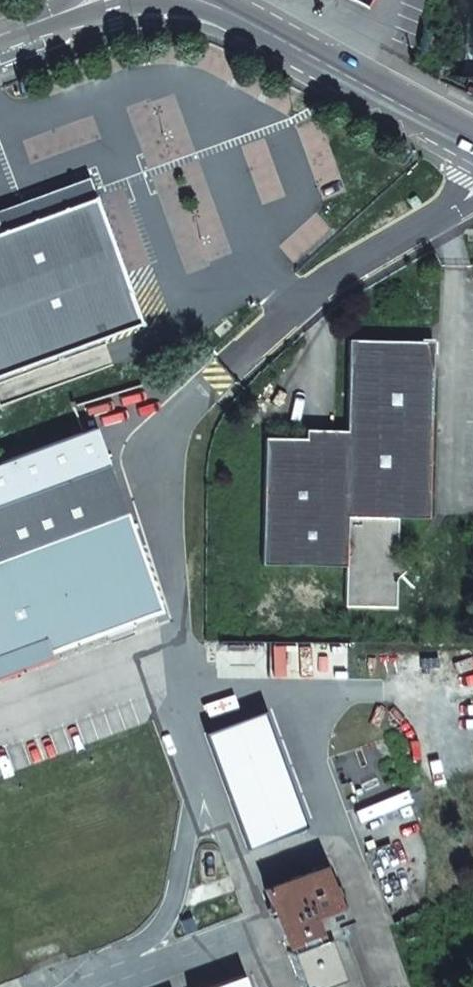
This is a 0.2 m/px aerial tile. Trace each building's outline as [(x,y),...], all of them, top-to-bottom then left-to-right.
[(94,197),(87,178),(0,210),(0,231),(0,232),(94,197)] [(94,197),(0,232),(0,375),(141,323),(94,197)] [(397,518),(428,519),(432,341),(348,340),(346,440),(264,437),(261,565),(345,567),(344,607),(395,608),(395,579),(408,568),(397,555),(397,518)] [(117,495),(119,494),(108,464),(0,504),(0,538),(117,495)] [(50,653),(48,648),(160,606),(125,509),(119,494),(117,495),(0,538),(0,672),(50,653)] [(264,889),(284,943),(287,942),(290,949),(287,950),(300,986),(314,986),(341,977),(326,937),(346,929),(322,867),(264,889)] [(242,974),(208,986),(247,986),(242,974)]
